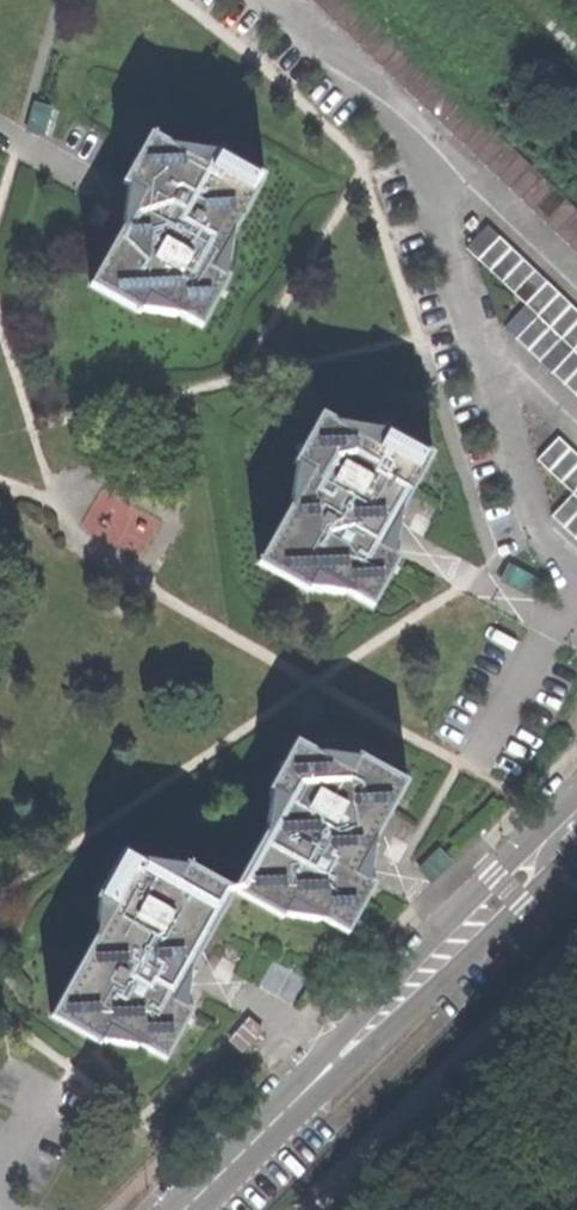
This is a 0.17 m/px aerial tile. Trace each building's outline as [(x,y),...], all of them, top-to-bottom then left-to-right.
[(354,0),(311,0),(576,248),(576,208),(354,0)] [(112,246),(91,284),(138,313),(147,296),(200,326),(227,277),(211,269),(262,176),(214,149),(205,165),(150,134),(123,182),(142,193),(127,219),(112,246)] [(576,395),(576,311),(488,228),(466,250),(523,304),(503,325),(576,395)] [(373,444),(321,414),(293,462),(309,470),(258,562),(305,590),(315,574),(369,605),(396,557),(380,547),(403,504),(430,456),(383,428),(373,444)] [(576,538),(576,452),(560,435),(538,458),(573,491),(553,514),(576,538)] [(284,799),(233,891),(280,918),(289,901),(345,933),(371,886),(354,876),(376,836),(405,783),(358,755),(348,771),(296,741),(269,789),(284,799)] [(200,949),(233,891),(185,863),(176,878),(125,848),(97,896),(113,905),(52,1015),(100,1043),(108,1027),(164,1058),(191,1011),(171,1000),(193,962),(200,949)]
